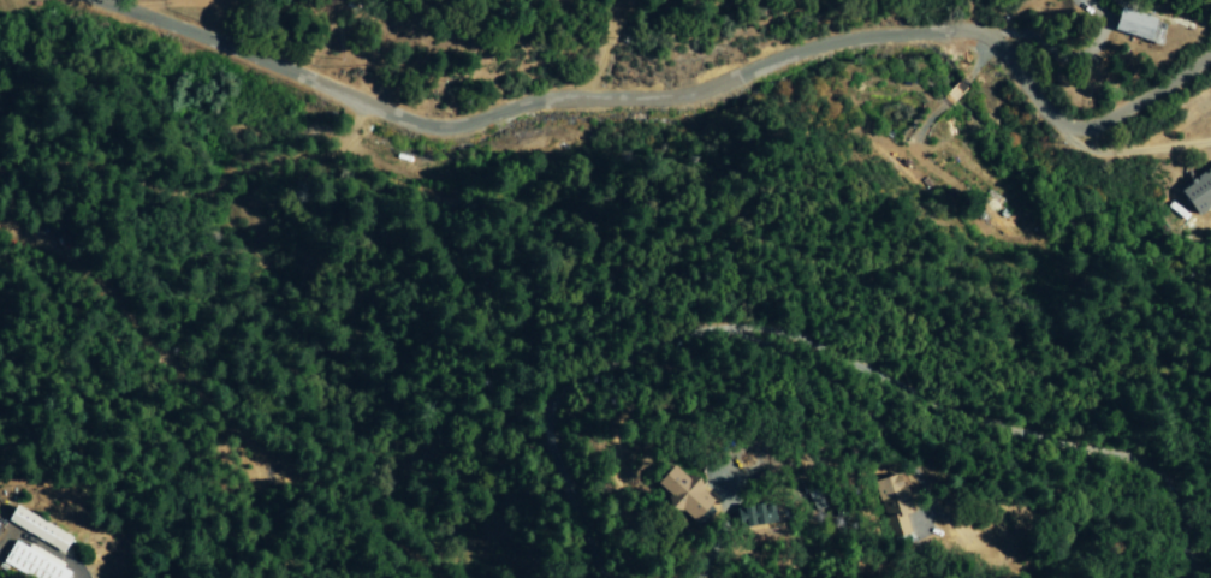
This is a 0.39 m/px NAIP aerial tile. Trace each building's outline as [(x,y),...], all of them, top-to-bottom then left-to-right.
[(1159,46),(1167,23),(1119,8),(1112,30),(1159,46)] [(1177,187),(1193,216),(1210,205),(1210,167),(1177,187)] [(670,465),(711,501),(693,520),(653,484),(670,465)] [(898,475),(913,514),(907,516),(912,532),(890,540),(872,482),(898,475)] [(10,503),(71,538),(63,554),(1,519),(10,503)] [(738,529),(765,523),(760,503),(734,510),(738,529)] [(72,572),(69,577),(28,577),(1,562),(14,538),(72,572)]
